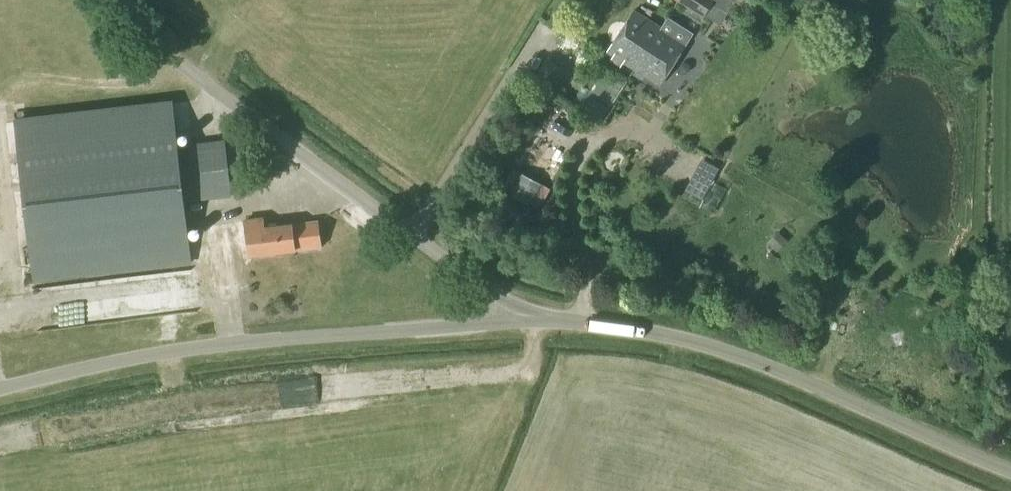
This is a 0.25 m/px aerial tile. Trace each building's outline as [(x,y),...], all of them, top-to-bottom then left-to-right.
[(678,3),(704,19),(715,0),(680,0),(678,3)] [(661,28),(660,28),(634,11),(607,53),(613,57),(611,61),(619,66),(622,62),(634,70),(661,28)] [(661,28),(634,70),(636,71),(633,75),(641,80),(643,76),(659,86),(686,45),(693,33),(668,17),(660,28),(661,28)] [(171,105),(15,123),(34,282),(189,264),(182,202),(229,196),(226,169),(223,142),(176,147),(171,105)] [(703,201),(719,169),(702,159),(684,191),(703,201)] [(545,210),(559,189),(531,169),(516,189),(545,210)] [(263,228),(262,219),(245,221),(249,256),(321,247),(317,221),(263,228)] [(776,251),(786,240),(778,232),(768,242),(776,251)] [(39,319),(79,314),(78,302),(38,307),(39,319)]
